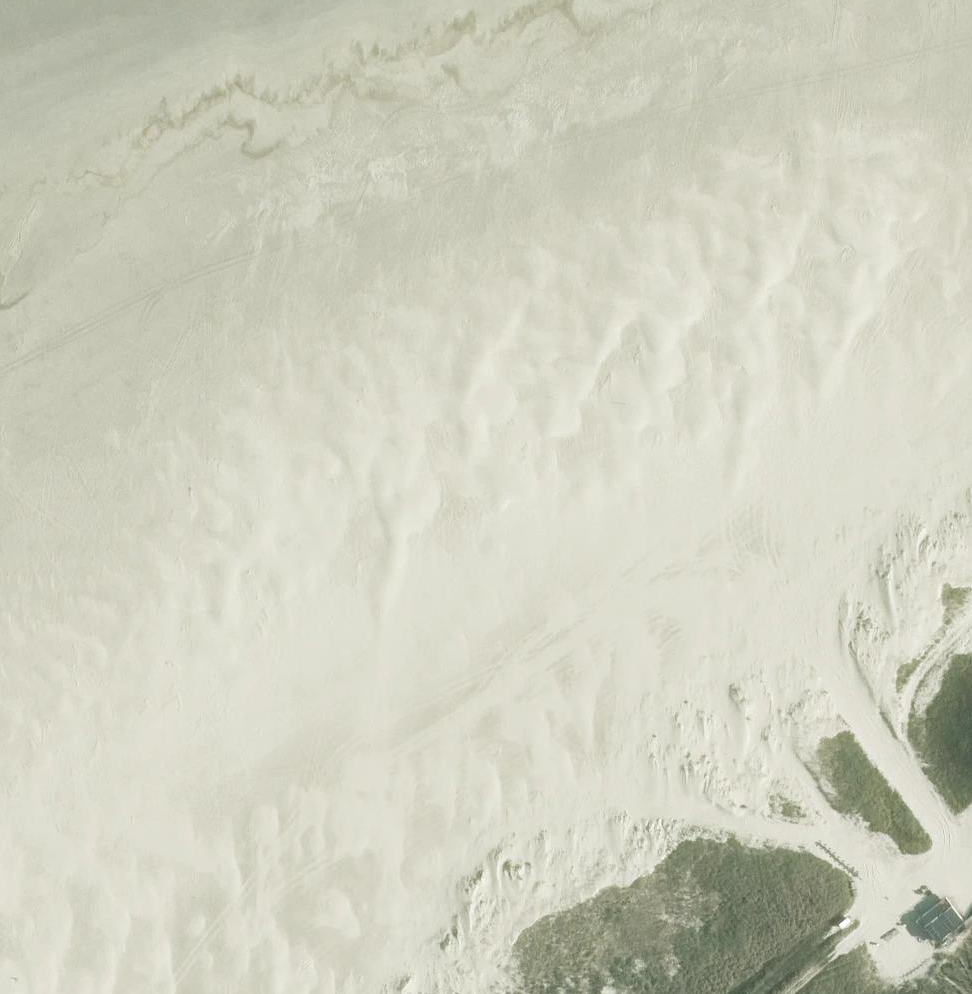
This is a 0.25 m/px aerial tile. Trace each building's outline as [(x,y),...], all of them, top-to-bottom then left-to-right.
[(934,942),(962,919),(945,896),(916,919),(934,942)]
